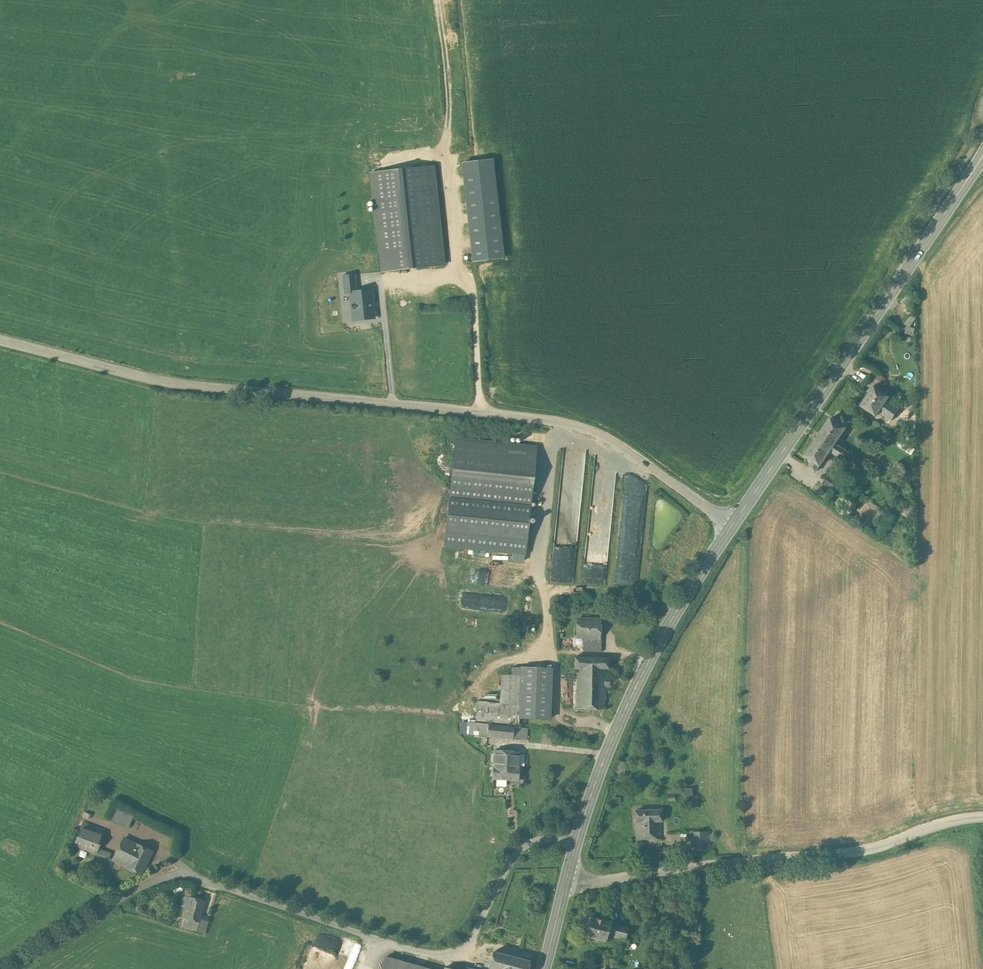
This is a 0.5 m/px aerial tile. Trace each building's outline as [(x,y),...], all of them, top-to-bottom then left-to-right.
[(462,163),(472,261),(477,261),(502,258),(492,160),(471,162),(462,163)] [(443,265),(432,166),(370,173),(381,271),(443,265)] [(371,290),(350,292),(353,320),(374,318),(371,290)] [(909,295),(903,304),(907,307),(913,298),(909,295)] [(910,316),(905,323),(910,326),(914,319),(910,316)] [(915,329),(907,327),(905,333),(914,335),(915,329)] [(887,381),(880,377),(878,380),(884,385),(887,381)] [(889,397),(874,386),(867,396),(882,406),(886,401),(889,397)] [(882,406),(867,396),(861,406),(876,416),(879,412),(882,406)] [(899,410),(886,401),(882,406),(895,415),(899,410)] [(895,415),(882,406),(879,412),(891,421),(895,415)] [(849,422),(842,417),(838,423),(845,428),(849,422)] [(838,423),(830,418),(824,428),(839,438),(845,428),(838,423)] [(839,438),(824,428),(818,437),(832,447),(835,443),(839,438)] [(904,428),(898,436),(904,440),(910,432),(904,428)] [(536,445),(455,437),(444,547),(525,555),(536,445)] [(832,447),(818,437),(811,446),(826,457),(830,451),(832,447)] [(915,449),(902,440),(898,445),(912,454),(915,449)] [(850,454),(835,443),(832,447),(848,458),(850,454)] [(826,457),(811,446),(805,456),(819,466),(820,466),(826,457)] [(848,458),(832,447),(830,451),(845,462),(848,458)] [(819,466),(812,461),(808,467),(815,472),(819,466)] [(835,485),(825,479),(822,483),(831,490),(835,485)] [(915,508),(908,504),(901,514),(908,518),(915,508)] [(872,522),(857,512),(853,518),(862,524),(868,528),(872,522)] [(599,619),(577,618),(576,637),(583,637),(598,638),(598,637),(599,619)] [(598,638),(583,637),(582,651),(600,652),(600,638),(598,637),(598,638)] [(609,660),(574,658),(574,669),(577,669),(604,670),(608,671),(609,660)] [(551,669),(521,668),(521,675),(519,718),(549,719),(551,669)] [(604,670),(577,669),(576,702),(604,703),(605,688),(619,688),(621,678),(604,677),(604,670)] [(500,704),(477,701),(476,720),(519,725),(519,718),(521,675),(502,674),(500,704)] [(488,724),(467,722),(467,723),(466,734),(487,736),(488,724)] [(513,727),(488,724),(487,736),(486,737),(488,737),(512,740),(512,738),(513,727)] [(528,728),(513,727),(512,738),(527,739),(528,728)] [(518,754),(496,752),(495,766),(517,770),(518,754)] [(517,770),(495,766),(492,766),(491,779),(518,781),(519,771),(517,770)] [(136,813),(116,803),(108,820),(128,830),(136,813)] [(661,810),(635,811),(636,821),(637,821),(658,821),(661,821),(661,810)] [(658,821),(637,821),(637,839),(659,839),(658,821)] [(104,830),(83,822),(74,845),(95,854),(97,849),(102,836),(102,835),(104,830)] [(709,850),(708,831),(694,831),(694,850),(709,850)] [(152,852),(124,838),(114,857),(113,860),(141,874),(152,852)] [(669,848),(656,848),(656,856),(669,856),(669,848)] [(114,857),(97,849),(95,854),(93,858),(110,865),(113,860),(114,857)] [(173,890),(165,897),(168,901),(177,894),(173,890)] [(205,901),(190,897),(184,918),(199,922),(201,914),(205,901)] [(199,922),(184,918),(182,927),(197,931),(199,922)] [(610,923),(589,918),(589,919),(589,921),(586,923),(585,926),(587,928),(584,936),(605,941),(607,935),(610,923)] [(667,924),(648,921),(646,931),(665,934),(665,933),(667,925),(667,924)] [(207,924),(199,922),(197,931),(200,932),(205,934),(207,924)] [(628,928),(610,923),(607,935),(611,936),(625,939),(628,928)] [(683,928),(667,925),(665,933),(682,936),(683,928)] [(663,936),(650,933),(649,941),(662,943),(663,936)] [(625,939),(611,936),(608,945),(626,949),(628,940),(625,939)] [(662,943),(649,941),(647,953),(660,956),(662,943)] [(345,968),(353,968),(359,945),(351,943),(345,968)] [(338,951),(314,944),(306,968),(333,968),(338,951)] [(487,968),(491,968),(526,968),(528,961),(492,951),(487,968)] [(385,957),(382,968),(428,968),(385,957)]
